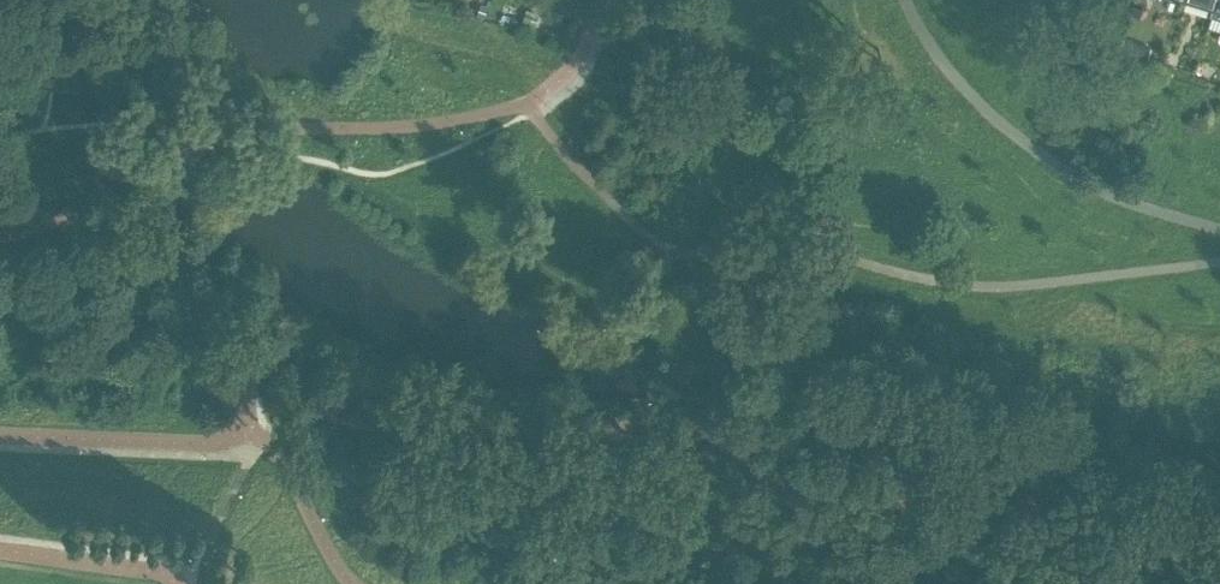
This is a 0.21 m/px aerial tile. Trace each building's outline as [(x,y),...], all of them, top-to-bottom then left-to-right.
[(1215,0),(1193,0),(1211,6),(1208,15),(1210,15),(1215,0)] [(1210,15),(1212,16),(1215,7),(1219,8),(1219,0),(1215,0),(1210,15)]
